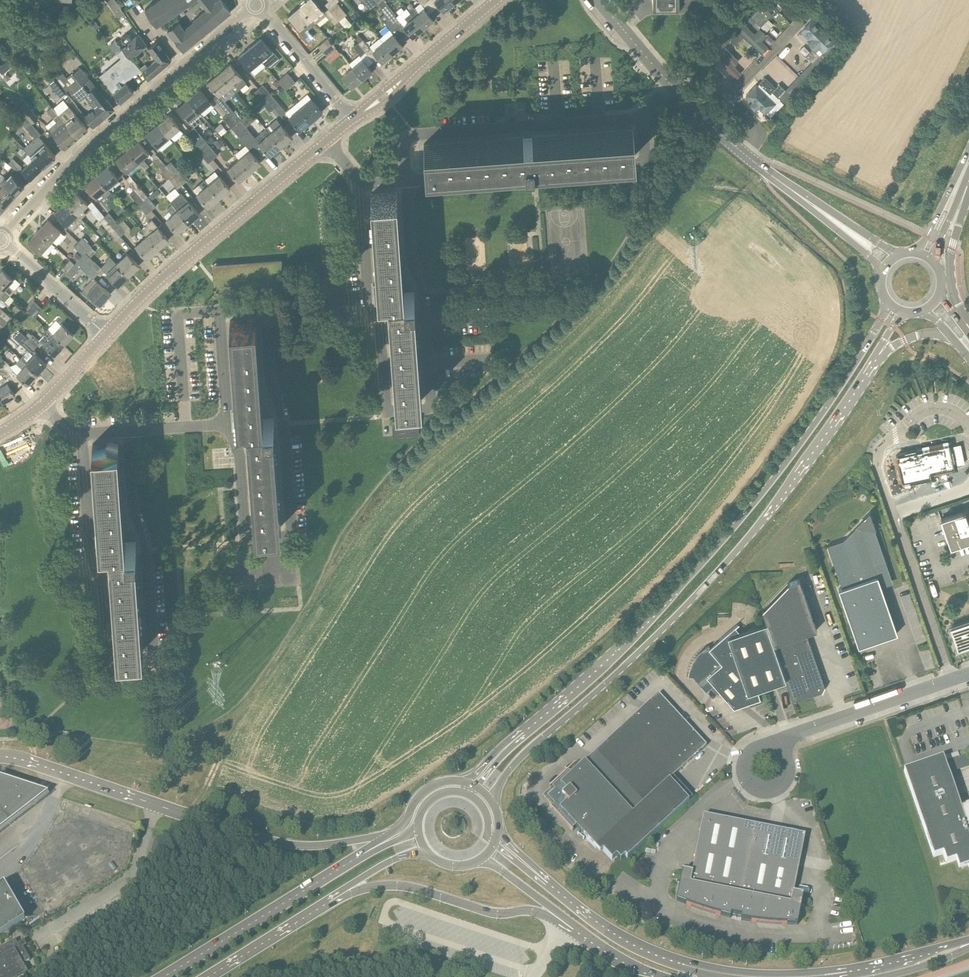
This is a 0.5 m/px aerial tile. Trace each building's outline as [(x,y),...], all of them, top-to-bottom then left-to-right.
[(116,0),(113,0),(109,3),(119,17),(125,14),(116,0)] [(146,9),(157,26),(195,0),(159,0),(146,9)] [(208,9),(194,20),(196,23),(186,31),(179,21),(168,30),(183,50),(231,10),(223,0),(201,0),(208,9)] [(316,24),(326,15),(335,24),(339,21),(329,8),(324,12),(314,0),(306,0),(300,5),(316,24)] [(329,8),(339,21),(347,14),(336,2),(339,0),(330,0),(325,4),(329,8)] [(452,0),(435,0),(444,11),(454,3),(452,0)] [(769,1),(766,4),(771,10),(774,7),(769,1)] [(409,11),(411,13),(423,28),(434,20),(424,8),(425,8),(422,5),(421,3),(415,8),(414,6),(409,11)] [(381,9),(385,13),(386,13),(397,26),(401,23),(396,17),(396,15),(387,4),(381,9)] [(763,4),(757,10),(767,20),(773,14),(763,4)] [(316,24),(300,5),(288,15),(300,29),(299,30),(303,34),(316,24)] [(757,10),(751,16),(761,26),(767,20),(757,10)] [(386,13),(385,13),(380,17),(391,31),(397,26),(386,13)] [(423,28),(411,13),(405,17),(408,22),(404,25),(413,36),(423,28)] [(94,20),(90,23),(95,29),(98,27),(94,20)] [(826,36),(811,20),(803,28),(810,36),(809,37),(817,46),(819,44),(825,49),(835,39),(829,33),(826,36)] [(744,22),(737,29),(759,52),(767,45),(762,40),(766,35),(759,29),(755,33),(744,22)] [(380,38),(383,43),(392,54),(403,45),(393,34),(390,30),(380,38)] [(730,32),(724,33),(731,40),(732,41),(735,37),(730,32)] [(132,39),(127,33),(117,43),(129,55),(132,58),(147,46),(146,45),(147,44),(139,34),(138,34),(137,34),(132,39)] [(735,37),(742,44),(746,40),(739,33),(735,37)] [(735,37),(732,41),(738,47),(742,44),(735,37)] [(261,38),(250,47),(261,60),(267,68),(272,63),(266,56),(272,51),(261,38)] [(374,62),(379,57),(383,62),(392,54),(383,43),(380,38),(369,47),(370,48),(366,52),(374,62)] [(322,50),(331,43),(327,39),(319,46),(322,50)] [(369,47),(363,39),(358,43),(366,52),(370,48),(369,47)] [(148,79),(171,60),(158,42),(149,49),(157,59),(143,71),(148,79)] [(336,48),(331,43),(322,50),(327,56),(336,48)] [(366,52),(358,43),(353,47),(361,56),(366,52)] [(261,60),(250,47),(239,56),(250,69),(261,60)] [(338,48),(328,57),(332,61),(342,53),(338,48)] [(824,59),(814,48),(810,52),(820,63),(824,59)] [(728,50),(719,60),(737,78),(741,74),(733,66),(739,61),(728,50)] [(363,59),(353,68),(362,79),(372,71),(368,66),(374,62),(366,52),(361,56),(360,56),(363,59)] [(817,66),(820,63),(810,52),(806,56),(817,66)] [(101,79),(121,102),(134,91),(124,79),(139,66),(134,60),(132,58),(129,55),(101,79)] [(3,63),(8,69),(13,65),(8,59),(3,63)] [(220,72),(231,85),(236,92),(247,83),(241,76),(231,63),(220,72)] [(705,76),(715,87),(726,77),(716,66),(705,76)] [(56,78),(65,90),(68,88),(73,93),(84,85),(94,98),(100,105),(106,100),(80,67),(67,78),(63,80),(58,74),(55,77),(56,78)] [(362,79),(353,68),(343,76),(352,87),(362,79)] [(209,81),(219,93),(220,94),(231,85),(220,72),(209,81)] [(282,85),(292,77),(288,73),(278,81),(280,83),(282,85)] [(292,77),(282,85),(286,90),(296,82),(292,77)] [(772,92),(776,88),(768,80),(765,77),(759,84),(770,94),(772,92)] [(65,90),(56,78),(50,83),(62,98),(67,94),(65,90)] [(275,90),(280,83),(276,80),(271,86),(275,90)] [(775,102),(757,84),(747,94),(753,100),(749,104),(756,111),(760,108),(765,112),(775,102)] [(783,94),(786,91),(779,84),(776,88),(783,94)] [(94,98),(84,85),(73,93),(79,102),(85,97),(95,109),(86,117),(93,126),(113,108),(106,100),(100,105),(94,98)] [(263,85),(259,88),(266,98),(271,94),(263,85)] [(266,98),(259,88),(254,92),(262,102),(266,98)] [(776,88),(772,92),(783,103),(787,98),(783,94),(776,88)] [(189,98),(200,111),(211,102),(200,89),(189,98)] [(225,101),(220,94),(219,93),(214,97),(228,114),(236,124),(241,120),(225,101)] [(266,98),(275,108),(279,104),(271,94),(266,98)] [(200,111),(189,98),(178,107),(189,120),(194,126),(199,122),(202,125),(207,120),(200,111)] [(266,98),(262,102),(270,112),(275,108),(266,98)] [(301,107),(312,121),(323,112),(311,98),(301,107)] [(32,123),(39,118),(25,102),(19,108),(32,123)] [(69,106),(59,114),(78,138),(88,129),(76,114),(69,106)] [(78,138),(59,114),(52,107),(48,110),(54,118),(57,121),(49,128),(65,148),(78,138)] [(254,115),(260,110),(257,107),(251,111),(254,115)] [(312,121),(301,107),(290,116),(301,130),(312,121)] [(251,111),(241,119),(247,126),(256,118),(251,111)] [(159,123),(169,136),(180,128),(169,114),(159,123)] [(236,124),(228,114),(223,118),(231,128),(236,124)] [(36,139),(41,134),(28,118),(22,123),(36,139)] [(270,133),(281,147),(292,138),(276,119),(266,128),(270,133)] [(250,141),(253,145),(258,140),(241,120),(236,124),(250,141)] [(169,136),(159,123),(147,132),(158,146),(169,136)] [(215,128),(219,132),(225,127),(222,123),(215,128)] [(236,124),(231,128),(245,145),(250,141),(236,124)] [(624,134),(624,130),(433,144),(434,148),(424,148),(426,170),(635,155),(634,133),(624,134)] [(259,142),(270,156),(281,147),(270,133),(259,142)] [(205,149),(210,145),(201,135),(197,139),(205,149)] [(211,136),(205,140),(210,145),(215,141),(211,136)] [(205,149),(197,139),(192,143),(200,153),(205,149)] [(215,141),(218,147),(223,145),(221,139),(215,141)] [(127,149),(138,163),(144,170),(149,166),(143,158),(149,153),(138,140),(127,149)] [(31,155),(34,159),(43,168),(56,156),(44,143),(31,155)] [(218,155),(210,145),(205,149),(213,159),(218,155)] [(138,163),(127,149),(116,158),(127,172),(138,163)] [(213,159),(205,149),(200,153),(201,154),(205,159),(208,163),(213,159)] [(239,159),(250,173),(261,163),(250,150),(239,159)] [(43,168),(34,159),(31,155),(29,153),(28,154),(27,154),(26,155),(26,157),(24,159),(29,164),(22,171),(30,179),(43,168)] [(18,171),(22,167),(13,158),(9,163),(18,171)] [(250,173),(239,159),(228,168),(239,181),(250,173)] [(174,175),(179,171),(171,161),(166,165),(174,175)] [(174,175),(166,165),(162,169),(163,170),(169,178),(174,175)] [(97,174),(108,188),(118,179),(107,166),(97,174)] [(179,171),(174,175),(182,184),(187,180),(186,180),(189,178),(181,169),(179,171)] [(169,178),(163,170),(160,172),(167,180),(169,178)] [(15,195),(25,185),(12,174),(7,179),(4,177),(0,173),(0,182),(15,195)] [(108,188),(97,174),(85,184),(96,197),(108,188)] [(143,200),(148,196),(130,175),(126,179),(136,191),(143,200)] [(182,184),(174,175),(169,178),(177,188),(182,184)] [(208,184),(219,198),(231,189),(219,175),(208,184)] [(208,207),(219,198),(208,184),(205,180),(199,184),(203,189),(197,194),(208,207)] [(4,208),(15,195),(0,182),(0,204),(4,208)] [(455,186),(436,188),(437,201),(456,199),(455,186)] [(139,204),(143,200),(136,191),(131,194),(139,204)] [(66,202),(78,214),(82,218),(86,214),(82,210),(88,204),(76,192),(66,202)] [(394,203),(393,193),(371,194),(378,295),(388,294),(395,393),(400,393),(400,402),(422,401),(414,292),(404,293),(398,202),(394,203)] [(156,206),(148,196),(143,200),(152,210),(156,206)] [(95,200),(105,212),(109,209),(99,197),(95,200)] [(152,210),(143,200),(139,204),(147,214),(152,210)] [(178,210),(189,224),(200,214),(189,201),(178,210)] [(78,214),(66,202),(55,212),(68,224),(78,214)] [(178,232),(189,224),(178,210),(177,210),(172,204),(167,208),(172,214),(167,219),(178,232)] [(113,226),(105,216),(96,206),(91,210),(108,230),(113,226)] [(439,207),(426,207),(426,227),(439,226),(439,207)] [(105,216),(113,226),(117,222),(109,212),(105,216)] [(37,230),(51,242),(60,231),(47,219),(37,230)] [(147,235),(159,249),(169,240),(152,220),(142,229),(147,235)] [(117,222),(113,226),(121,236),(125,232),(117,222)] [(106,231),(101,226),(96,231),(101,236),(106,231)] [(121,236),(113,226),(108,230),(116,240),(121,236)] [(51,242),(37,230),(28,241),(41,253),(51,242)] [(159,249),(147,235),(136,245),(147,258),(159,249)] [(83,237),(78,241),(87,250),(92,246),(83,237)] [(87,250),(78,241),(74,246),(83,255),(85,252),(87,250)] [(90,265),(94,261),(85,252),(83,255),(81,257),(90,265)] [(117,263),(129,275),(139,266),(127,253),(117,263)] [(107,262),(101,267),(102,269),(119,285),(129,275),(117,263),(110,256),(105,261),(107,262)] [(90,265),(81,257),(75,263),(75,264),(72,268),(76,272),(81,268),(92,279),(98,273),(90,265)] [(66,273),(75,264),(70,260),(62,269),(66,273)] [(10,295),(11,295),(15,290),(9,284),(13,279),(3,269),(0,272),(0,285),(10,295)] [(100,304),(110,293),(98,281),(88,292),(100,304)] [(0,285),(0,297),(5,301),(10,295),(0,285)] [(29,314),(30,313),(38,305),(33,300),(24,310),(29,314)] [(38,305),(30,313),(35,317),(42,309),(38,305)] [(1,316),(3,318),(7,322),(11,317),(0,307),(0,315),(1,316)] [(253,329),(252,319),(230,321),(238,421),(247,420),(255,519),(259,519),(260,528),(281,527),(273,418),(264,419),(257,329),(253,329)] [(63,324),(54,334),(64,344),(74,333),(63,324)] [(43,334),(49,339),(44,345),(55,355),(64,344),(54,334),(48,329),(43,334)] [(37,346),(29,338),(19,330),(13,336),(28,350),(24,355),(21,358),(38,373),(47,363),(33,351),(37,346)] [(32,335),(29,338),(37,346),(41,342),(39,340),(32,334),(32,335)] [(38,373),(21,358),(16,363),(22,368),(17,374),(28,384),(38,373)] [(7,362),(2,366),(10,374),(15,370),(7,362)] [(2,366),(0,368),(0,372),(4,377),(0,379),(0,396),(4,402),(16,395),(8,382),(6,378),(10,374),(2,366)] [(393,437),(419,435),(418,419),(392,421),(392,425),(393,437)] [(115,452),(115,443),(93,444),(100,544),(110,543),(117,643),(121,642),(122,652),(144,650),(136,542),(125,543),(119,452),(115,452)] [(898,455),(897,456),(897,457),(902,478),(903,483),(931,477),(930,472),(954,467),(953,465),(957,465),(963,463),(964,463),(960,444),(953,446),(949,447),(949,445),(948,445),(948,444),(948,443),(943,444),(943,445),(944,446),(929,449),(929,448),(929,447),(923,448),(916,450),(916,451),(898,455)] [(963,512),(963,511),(941,518),(951,547),(968,541),(968,510),(963,512)] [(842,587),(839,589),(859,647),(897,633),(879,580),(890,577),(885,564),(886,564),(869,514),(867,515),(861,522),(844,540),(828,546),(842,587)] [(767,623),(766,623),(786,681),(786,680),(794,701),(822,692),(823,692),(825,686),(824,686),(806,634),(817,630),(799,579),(788,583),(762,610),(767,623)] [(950,627),(958,649),(968,645),(968,621),(950,627)] [(758,690),(786,681),(766,623),(741,632),(737,624),(709,648),(708,647),(710,646),(709,645),(707,646),(705,648),(703,649),(702,650),(700,652),(698,653),(697,655),(696,657),(694,659),(693,661),(692,663),(691,665),(690,668),(689,670),(689,673),(689,674),(689,675),(689,677),(689,676),(693,676),(706,691),(713,685),(733,708),(743,699),(751,706),(763,702),(762,701),(761,701),(758,690)] [(628,858),(689,801),(670,780),(706,746),(658,694),(573,773),(569,771),(553,787),(555,789),(548,796),(555,804),(552,806),(572,829),(575,826),(596,848),(599,846),(612,860),(617,856),(621,861),(626,856),(628,858)] [(961,808),(949,774),(943,758),(906,770),(904,771),(934,857),(943,854),(946,864),(956,860),(959,870),(968,866),(968,867),(968,806),(961,808)] [(712,914),(716,915),(726,917),(731,918),(731,915),(742,917),(741,920),(751,922),(761,923),(772,924),(782,925),(792,925),(798,925),(803,896),(793,894),(804,842),(805,836),(704,815),(703,819),(692,874),(682,872),(677,901),(691,906),(695,908),(705,911),(712,914)] [(163,842),(155,839),(151,853),(159,855),(163,842)] [(15,926),(25,921),(4,886),(0,888),(0,935),(15,926)] [(16,940),(0,949),(0,976),(19,976),(27,972),(22,965),(31,960),(23,947),(20,948),(16,940)]
